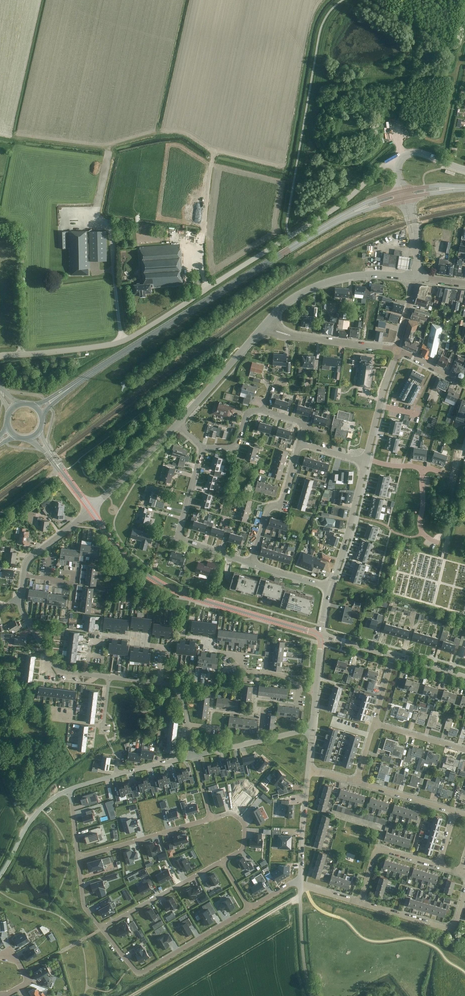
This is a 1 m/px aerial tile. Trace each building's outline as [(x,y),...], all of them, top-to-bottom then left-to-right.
[(69,233),(69,273),(71,273),(71,275),(89,275),(88,268),(90,268),(90,261),(107,261),(106,230),(58,231),(58,248),(67,248),(67,233),(69,233)] [(146,293),(151,293),(151,284),(153,284),(153,287),(183,286),(180,244),(140,247),(142,284),(134,285),(135,294),(140,293),(140,296),(146,296),(146,293)] [(396,263),(396,264),(398,264),(399,259),(400,254),(400,250),(395,249),(394,255),(384,253),(383,262),(382,265),(389,266),(390,262),(396,263)] [(411,255),(400,254),(399,259),(398,264),(409,266),(411,255)] [(464,262),(464,256),(464,257),(462,258),(458,257),(457,264),(462,265),(463,262),(464,262)] [(437,273),(446,274),(448,260),(440,258),(437,273)] [(461,271),(462,265),(456,264),(454,275),(464,277),(464,266),(463,271),(461,271)] [(367,293),(367,298),(373,299),(373,295),(376,295),(376,292),(383,292),(384,285),(371,283),(371,291),(371,293),(367,293)] [(425,285),(422,285),(420,286),(417,297),(426,299),(427,296),(427,295),(426,295),(427,291),(430,292),(432,286),(429,286),(425,285)] [(354,297),(367,298),(367,293),(365,292),(365,287),(355,286),(354,297)] [(437,287),(436,294),(435,295),(434,303),(436,304),(436,302),(437,302),(438,298),(437,298),(438,296),(442,297),(444,288),(443,288),(442,287),(441,287),(440,287),(438,287),(437,287)] [(336,288),(335,296),(346,297),(345,304),(351,304),(352,296),(348,296),(348,289),(336,288)] [(445,288),(442,301),(448,302),(449,298),(451,288),(445,288)] [(458,289),(455,304),(454,309),(458,310),(460,301),(462,302),(464,290),(458,289)] [(432,305),(433,302),(417,298),(415,304),(426,307),(427,304),(432,305)] [(385,309),(402,313),(404,305),(394,302),(392,307),(386,305),(385,309)] [(301,326),(314,327),(314,316),(317,316),(317,307),(312,307),(311,316),(302,315),(301,326)] [(430,317),(431,313),(415,308),(414,313),(427,317),(430,317)] [(391,313),(387,311),(386,316),(385,318),(389,319),(400,322),(401,315),(391,312),(391,313)] [(427,317),(412,312),(411,318),(419,321),(420,319),(426,320),(427,317)] [(348,336),(349,327),(350,320),(342,319),(343,314),(338,313),(337,327),(339,327),(338,337),(348,338),(348,336)] [(337,324),(338,316),(331,315),(329,315),(329,321),(325,320),(324,322),(323,333),(332,334),(334,324),(337,324)] [(403,346),(416,353),(420,343),(415,340),(413,343),(418,322),(409,319),(403,338),(405,340),(403,346)] [(355,327),(349,327),(348,336),(349,338),(351,338),(352,337),(358,337),(359,328),(361,327),(362,322),(356,321),(355,327)] [(435,358),(438,346),(443,326),(432,323),(427,346),(423,344),(420,348),(423,350),(420,355),(421,355),(421,356),(423,357),(424,357),(428,359),(429,355),(435,358)] [(383,332),(377,331),(375,340),(381,341),(382,336),(388,337),(388,333),(383,332)] [(438,364),(440,366),(445,356),(442,354),(444,351),(439,348),(438,350),(439,352),(437,355),(438,356),(436,360),(438,361),(437,363),(438,364)] [(445,356),(440,366),(443,367),(443,366),(444,367),(445,365),(447,366),(450,362),(451,362),(454,354),(452,352),(449,358),(445,356)] [(273,358),(273,365),(286,366),(287,353),(284,353),(284,354),(273,354),(273,358)] [(314,369),(318,369),(318,360),(315,360),(315,356),(303,355),(302,366),(314,367),(314,369)] [(464,364),(462,364),(464,358),(458,355),(455,361),(456,361),(454,366),(455,366),(453,371),(459,374),(459,376),(462,377),(463,376),(464,373),(464,362),(464,365),(464,364)] [(341,367),(340,367),(341,359),(324,356),(323,365),(336,366),(336,371),(341,372),(341,367)] [(356,385),(365,387),(371,387),(373,373),(372,373),(372,369),(373,363),(371,363),(372,357),(361,356),(359,372),(358,372),(357,377),(358,377),(358,381),(357,381),(356,385)] [(252,362),(250,370),(249,374),(253,376),(255,371),(261,373),(263,365),(252,362)] [(399,397),(405,400),(412,404),(415,398),(418,392),(421,387),(421,386),(419,385),(420,382),(420,383),(424,376),(424,375),(413,369),(413,370),(409,376),(409,377),(408,379),(408,380),(405,385),(402,391),(399,397)] [(442,378),(441,379),(437,376),(432,389),(438,392),(439,390),(440,390),(441,388),(446,390),(447,387),(447,386),(449,382),(442,378)] [(251,395),(254,396),(256,387),(243,383),(241,392),(247,394),(246,397),(245,397),(243,402),(249,403),(251,395)] [(446,398),(456,402),(459,394),(452,391),(453,389),(449,387),(446,393),(447,393),(446,398)] [(324,402),(325,398),(325,389),(318,388),(317,401),(324,402)] [(232,400),(234,395),(226,392),(224,398),(232,400)] [(280,407),(282,400),(279,399),(280,396),(277,395),(274,394),(274,393),(271,392),(269,398),(273,399),(272,401),(275,401),(274,406),(280,407)] [(282,400),(280,407),(286,409),(287,405),(290,406),(292,400),(289,399),(288,402),(282,400)] [(302,414),(304,406),(300,405),(301,401),(299,400),(298,404),(296,404),(294,408),(297,409),(296,412),(302,414)] [(462,400),(457,417),(464,420),(464,401),(462,400)] [(231,412),(233,413),(235,406),(229,405),(229,404),(220,402),(219,405),(215,404),(212,413),(220,415),(220,417),(224,418),(225,416),(230,418),(231,412)] [(309,407),(304,406),(302,414),(309,415),(311,408),(312,404),(310,403),(309,407)] [(319,410),(316,409),(316,411),(313,411),(311,418),(314,418),(313,422),(319,424),(321,416),(317,415),(319,410)] [(343,419),(352,421),(354,414),(350,413),(339,410),(337,415),(335,415),(331,430),(336,431),(335,435),(343,437),(346,438),(348,431),(340,429),(341,426),(342,425),(343,423),(342,421),(343,419)] [(321,416),(319,424),(325,426),(328,418),(329,414),(327,413),(326,417),(321,416)] [(428,426),(435,428),(438,419),(434,418),(432,423),(429,422),(428,426)] [(392,419),(390,426),(401,428),(402,422),(396,420),(392,419)] [(264,431),(266,423),(260,422),(259,426),(255,425),(254,431),(257,432),(258,429),(264,431)] [(272,425),(266,423),(264,431),(270,432),(269,435),(272,436),(274,430),(271,429),(272,425)] [(218,426),(218,427),(208,425),(206,432),(210,433),(209,436),(216,438),(217,433),(220,434),(219,436),(226,438),(228,431),(221,429),(222,427),(218,426)] [(390,426),(389,432),(392,433),(393,433),(399,435),(401,428),(390,426)] [(282,436),(284,428),(278,427),(277,431),(274,430),(272,436),(275,437),(276,434),(282,436)] [(291,430),(284,428),(282,436),(288,438),(288,441),(291,441),(292,435),(289,434),(291,430)] [(389,436),(388,442),(398,445),(400,438),(399,438),(393,437),(389,436)] [(388,442),(386,449),(392,450),(396,451),(397,451),(398,445),(388,442)] [(248,452),(256,454),(257,450),(258,447),(260,448),(261,445),(255,443),(254,446),(250,445),(248,452)] [(173,450),(172,455),(180,457),(179,460),(178,463),(178,464),(177,466),(183,468),(184,466),(185,462),(184,462),(186,455),(187,450),(182,448),(182,447),(173,445),(172,449),(173,450)] [(413,453),(412,458),(419,459),(421,449),(414,448),(413,453)] [(270,472),(269,476),(282,479),(289,451),(279,449),(273,472),(270,472)] [(421,449),(419,459),(426,460),(426,455),(427,450),(421,449)] [(433,456),(431,461),(437,463),(441,453),(435,451),(434,451),(433,456)] [(254,460),(256,454),(248,452),(246,458),(251,459),(250,462),(256,464),(257,460),(254,460)] [(441,453),(437,463),(444,465),(446,460),(447,456),(447,455),(441,453)] [(213,462),(221,464),(222,461),(223,458),(225,459),(226,456),(220,454),(219,457),(215,456),(213,462)] [(308,470),(309,466),(308,466),(311,458),(304,456),(302,464),(307,465),(306,470),(308,470)] [(308,466),(309,466),(313,467),(312,471),(314,472),(315,468),(317,460),(311,458),(308,466)] [(320,474),(321,470),(321,469),(323,462),(317,460),(315,468),(319,469),(318,473),(320,474)] [(215,472),(221,474),(222,471),(219,470),(221,464),(213,462),(211,468),(216,469),(215,472)] [(321,469),(321,470),(325,471),(324,475),(326,476),(328,471),(327,471),(329,463),(323,462),(321,469)] [(172,476),(173,476),(175,469),(166,466),(161,480),(170,482),(172,476)] [(352,483),(353,471),(344,470),(344,472),(339,472),(339,474),(331,473),(331,479),(344,480),(343,482),(352,483)] [(220,477),(221,474),(215,472),(214,475),(210,474),(208,480),(216,482),(218,476),(220,477)] [(380,474),(378,481),(389,483),(390,477),(384,476),(384,475),(380,474)] [(306,477),(299,508),(308,510),(314,479),(306,477)] [(216,482),(208,480),(206,486),(210,488),(210,490),(216,492),(217,489),(214,488),(216,482)] [(259,481),(256,490),(277,496),(279,486),(259,481)] [(378,481),(377,487),(387,490),(389,483),(378,481)] [(157,500),(160,489),(146,486),(144,493),(147,493),(145,500),(149,501),(148,504),(158,507),(162,508),(164,504),(156,502),(157,500)] [(377,487),(375,494),(379,495),(386,496),(387,490),(377,487)] [(216,493),(216,492),(210,490),(209,494),(204,492),(203,498),(211,501),(212,495),(215,495),(216,493)] [(352,494),(340,491),(338,499),(335,499),(334,503),(342,504),(342,501),(350,503),(352,494)] [(373,496),(372,503),(382,505),(384,499),(383,499),(377,498),(377,497),(373,496)] [(209,507),(211,501),(203,498),(201,505),(205,506),(205,509),(211,511),(212,507),(209,507)] [(243,498),(238,519),(248,521),(253,501),(243,498)] [(54,517),(64,519),(64,515),(62,514),(63,507),(61,506),(61,502),(53,501),(52,506),(55,506),(54,517)] [(372,503),(370,509),(381,512),(382,505),(372,503)] [(139,521),(148,524),(151,514),(146,513),(147,509),(140,507),(138,512),(141,513),(139,520),(136,519),(135,522),(138,522),(139,521)] [(334,507),(332,514),(337,515),(340,516),(346,517),(347,509),(342,508),(341,509),(339,509),(339,508),(334,507)] [(370,509),(369,516),(372,517),(379,518),(381,512),(370,509)] [(49,521),(41,520),(41,518),(38,517),(37,522),(38,522),(38,525),(40,526),(40,530),(48,531),(49,521)] [(198,530),(200,522),(196,521),(197,518),(192,517),(190,523),(193,524),(192,528),(198,530)] [(290,522),(271,517),(268,528),(274,530),(275,527),(288,530),(290,522)] [(324,526),(342,528),(343,520),(335,519),(325,518),(324,526)] [(208,528),(210,522),(205,520),(204,523),(200,522),(198,530),(204,531),(205,527),(208,528)] [(216,536),(218,528),(212,527),(214,523),(210,522),(208,528),(211,529),(210,534),(216,536)] [(369,524),(367,531),(377,534),(379,528),(372,526),(373,525),(369,524)] [(227,534),(228,528),(225,527),(223,526),(222,529),(218,528),(216,536),(222,538),(224,533),(227,534)] [(20,544),(30,545),(31,537),(29,537),(29,531),(25,531),(26,528),(20,528),(18,542),(20,542),(20,544)] [(234,542),(236,534),(230,533),(232,529),(228,528),(227,534),(230,535),(228,540),(234,542)] [(147,530),(146,533),(133,529),(131,537),(142,540),(139,548),(146,550),(148,542),(151,543),(154,532),(147,530)] [(330,532),(329,532),(325,531),(325,534),(331,536),(329,539),(330,539),(328,544),(336,547),(339,537),(334,535),(335,533),(330,532)] [(367,531),(364,537),(368,538),(375,540),(377,534),(367,531)] [(236,534),(234,542),(241,544),(242,539),(245,540),(246,534),(243,533),(243,536),(236,534)] [(362,539),(360,546),(370,549),(372,543),(366,541),(362,539)] [(360,546),(358,552),(368,556),(370,549),(360,546)] [(8,562),(15,563),(17,552),(13,552),(13,548),(8,547),(7,553),(9,553),(8,562)] [(261,555),(292,563),(294,555),(263,547),(261,555)] [(178,553),(178,554),(172,552),(169,560),(177,562),(177,564),(182,566),(185,558),(181,557),(182,554),(178,553)] [(323,570),(325,563),(320,561),(321,560),(303,552),(298,565),(312,571),(314,566),(323,570)] [(358,552),(356,558),(360,560),(360,559),(366,562),(368,556),(358,552)] [(320,558),(330,562),(331,558),(325,555),(325,554),(322,553),(320,558)] [(210,569),(213,570),(215,564),(208,562),(207,565),(199,562),(196,572),(208,575),(210,569)] [(356,562),(354,568),(364,571),(366,565),(360,563),(356,562)] [(13,579),(14,571),(5,570),(5,565),(0,565),(0,571),(3,571),(2,577),(13,579)] [(354,568),(352,574),(362,578),(364,571),(354,568)] [(234,572),(230,588),(309,611),(313,596),(303,592),(302,595),(301,594),(300,594),(301,592),(297,591),(297,593),(295,593),(296,590),(284,587),(284,584),(279,582),(280,579),(277,579),(275,578),(273,584),(250,577),(247,576),(234,572)] [(352,574),(350,580),(353,582),(354,582),(360,584),(362,578),(352,574)] [(342,620),(352,623),(353,618),(350,617),(352,608),(345,606),(342,620)] [(380,629),(382,619),(383,615),(378,614),(377,620),(372,618),(371,620),(367,619),(365,626),(369,627),(373,628),(373,629),(376,630),(376,628),(380,629)] [(17,623),(15,620),(7,624),(11,631),(12,634),(15,632),(23,627),(21,625),(19,622),(17,623)] [(387,624),(384,632),(391,634),(393,625),(387,624)] [(393,625),(391,634),(397,636),(399,627),(393,625)] [(399,627),(397,636),(403,637),(405,629),(399,627)] [(405,629),(403,637),(409,639),(411,631),(405,629)] [(414,631),(412,640),(418,642),(420,633),(414,631)] [(447,651),(450,641),(446,639),(448,633),(443,631),(440,641),(443,642),(441,649),(447,651)] [(420,633),(418,642),(424,643),(426,635),(420,633)] [(426,635),(424,643),(430,645),(432,637),(426,635)] [(15,645),(26,645),(27,641),(25,641),(26,637),(19,637),(19,638),(13,638),(13,641),(15,641),(15,645)] [(432,637),(430,645),(436,647),(439,638),(432,637)] [(450,641),(447,651),(453,653),(455,646),(458,647),(461,639),(455,637),(454,642),(450,641)] [(27,661),(35,662),(35,656),(28,655),(28,654),(23,654),(23,656),(27,657),(27,661)] [(27,661),(22,660),(22,662),(27,663),(26,667),(34,668),(35,662),(27,661)] [(338,660),(336,666),(335,669),(341,670),(341,667),(345,668),(344,672),(349,673),(350,667),(346,666),(347,663),(338,660)] [(26,667),(21,666),(21,669),(26,669),(25,673),(25,674),(33,675),(34,668),(26,667)] [(356,667),(354,674),(353,677),(361,679),(364,667),(359,666),(359,668),(356,667)] [(378,674),(379,672),(368,668),(368,671),(367,677),(373,679),(372,683),(369,682),(367,689),(373,691),(376,683),(375,683),(378,674)] [(32,681),(33,675),(25,674),(25,673),(21,673),(20,675),(25,676),(24,680),(32,681)] [(405,688),(411,689),(413,681),(407,679),(406,681),(403,680),(401,688),(404,689),(405,688)] [(419,694),(422,685),(419,684),(420,683),(413,681),(411,689),(417,691),(416,693),(419,694)] [(429,695),(432,686),(425,684),(425,686),(422,685),(419,694),(423,695),(423,693),(429,695)] [(334,685),(333,691),(341,693),(343,687),(334,685)] [(44,695),(45,687),(39,686),(38,694),(37,699),(39,699),(40,695),(44,695)] [(243,686),(242,693),(252,694),(253,687),(243,686)] [(266,696),(267,686),(260,686),(259,695),(266,696)] [(267,686),(266,696),(273,697),(274,687),(267,686)] [(438,699),(441,691),(438,690),(438,688),(432,686),(429,695),(435,697),(435,699),(438,699)] [(51,696),(52,688),(45,687),(44,695),(43,699),(46,700),(46,695),(50,696),(51,696)] [(274,687),(273,697),(280,698),(281,688),(274,687)] [(57,697),(58,689),(52,688),(51,696),(50,696),(50,700),(52,701),(52,696),(56,696),(57,697)] [(281,688),(280,698),(287,698),(288,689),(281,688)] [(63,697),(64,689),(58,689),(57,697),(56,696),(56,701),(58,701),(59,697),(63,697)] [(70,698),(71,690),(64,689),(63,697),(62,702),(63,702),(64,702),(65,698),(69,698),(70,698)] [(90,697),(97,697),(98,691),(90,690),(91,690),(86,689),(86,691),(90,692),(90,696),(90,697)] [(70,698),(69,698),(68,703),(71,703),(71,698),(76,699),(77,691),(71,690),(70,698)] [(448,700),(451,692),(444,690),(443,692),(441,691),(438,699),(441,700),(442,699),(448,700)] [(341,693),(333,691),(331,697),(339,700),(341,693)] [(362,699),(370,702),(371,695),(364,693),(364,692),(360,691),(360,693),(363,695),(362,698),(362,699)] [(457,705),(459,696),(456,695),(457,694),(451,692),(448,700),(454,702),(454,704),(457,705)] [(252,694),(242,693),(241,700),(251,701),(252,694)] [(89,703),(97,704),(97,697),(90,697),(90,696),(85,695),(85,698),(89,698),(89,702),(89,703)] [(463,695),(462,697),(459,696),(457,705),(460,706),(461,704),(464,705),(464,696),(463,695)] [(200,696),(199,703),(209,705),(210,698),(200,696)] [(217,706),(223,707),(225,698),(218,697),(217,706)] [(329,703),(338,706),(339,700),(331,697),(329,703)] [(360,705),(368,708),(370,702),(362,699),(362,698),(358,697),(358,699),(362,701),(361,704),(360,705)] [(225,698),(223,707),(230,708),(232,699),(225,698)] [(239,700),(232,699),(230,708),(237,709),(239,700)] [(88,709),(96,710),(97,704),(89,703),(89,702),(84,702),(84,704),(89,705),(88,709)] [(199,703),(199,710),(208,712),(209,705),(199,703)] [(338,706),(329,703),(327,709),(336,712),(338,706)] [(366,714),(368,708),(360,705),(361,704),(357,703),(356,705),(360,707),(359,711),(359,712),(366,714)] [(277,715),(284,716),(285,706),(278,706),(277,715)] [(291,717),(292,707),(285,706),(284,716),(291,717)] [(299,708),(292,707),(291,717),(298,718),(299,708)] [(399,719),(399,720),(402,721),(404,720),(404,719),(407,720),(409,713),(405,711),(405,709),(399,707),(396,717),(399,718),(399,719)] [(87,716),(95,716),(96,710),(88,709),(84,708),(83,710),(88,711),(87,715),(87,716)] [(345,718),(347,710),(345,709),(343,714),(338,712),(337,715),(345,718)] [(359,712),(359,711),(355,709),(354,712),(358,713),(357,717),(353,716),(352,720),(360,722),(361,719),(364,720),(366,714),(359,712)] [(208,712),(199,710),(198,717),(207,718),(208,712)] [(428,714),(419,711),(418,713),(414,712),(413,717),(417,718),(415,723),(424,725),(426,718),(427,718),(428,714)] [(94,723),(95,716),(87,716),(87,715),(83,714),(83,717),(87,717),(86,722),(94,723)] [(440,732),(442,725),(436,723),(437,720),(436,719),(436,716),(430,714),(427,724),(431,725),(431,724),(433,724),(432,729),(440,732)] [(228,726),(235,727),(237,717),(230,717),(228,726)] [(237,717),(235,727),(242,728),(244,718),(237,717)] [(251,719),(244,718),(242,728),(249,729),(251,719)] [(169,726),(177,727),(178,721),(171,720),(171,719),(166,719),(166,721),(170,721),(169,725),(169,726)] [(258,720),(251,719),(249,729),(256,730),(258,720)] [(456,737),(458,730),(451,727),(453,721),(447,719),(444,728),(447,729),(447,730),(449,731),(448,734),(448,735),(452,736),(453,736),(456,737)] [(169,732),(177,733),(177,727),(169,726),(169,725),(165,725),(165,727),(169,728),(169,732)] [(336,736),(338,730),(344,731),(329,727),(328,731),(327,732),(327,733),(336,736)] [(168,739),(176,740),(177,733),(169,732),(164,731),(164,734),(168,734),(168,738),(168,739)] [(359,740),(360,736),(345,732),(351,734),(349,740),(358,743),(359,741),(359,740)] [(335,742),(336,736),(327,733),(326,737),(326,738),(325,739),(335,742)] [(167,745),(175,746),(176,740),(168,739),(168,738),(164,737),(163,740),(168,740),(167,744),(167,745)] [(390,762),(396,741),(386,738),(383,749),(391,751),(389,757),(384,755),(383,760),(390,762)] [(333,749),(335,742),(325,739),(325,741),(324,742),(323,746),(333,749)] [(357,747),(358,743),(349,740),(347,746),(357,749),(357,748),(357,747)] [(398,742),(396,741),(392,755),(401,758),(404,747),(397,745),(398,742)] [(167,745),(167,744),(163,744),(163,746),(167,746),(166,751),(174,752),(175,746),(167,745)] [(331,755),(333,749),(323,746),(323,747),(322,748),(321,752),(331,755)] [(355,753),(357,749),(347,746),(345,752),(355,755),(355,754),(355,753)] [(409,748),(407,757),(405,756),(404,761),(410,763),(412,755),(421,758),(424,749),(413,746),(412,749),(409,748)] [(437,763),(439,756),(432,754),(432,752),(428,751),(426,760),(425,759),(423,759),(421,764),(424,765),(427,766),(428,764),(429,764),(432,765),(433,762),(434,762),(437,763)] [(329,761),(331,755),(321,752),(321,753),(321,754),(319,758),(329,761),(334,763),(329,761)] [(353,761),(354,758),(354,757),(355,755),(345,752),(343,759),(353,761)] [(253,756),(250,757),(251,763),(255,761),(257,763),(255,766),(261,771),(263,768),(264,769),(267,765),(266,765),(268,762),(265,759),(264,759),(265,759),(264,760),(261,758),(261,759),(255,754),(253,756)] [(454,765),(456,759),(447,756),(445,763),(444,762),(442,766),(451,769),(448,779),(453,781),(456,772),(455,772),(457,766),(454,765)] [(233,769),(234,769),(231,758),(226,760),(227,764),(226,764),(227,768),(224,769),(225,776),(229,775),(227,770),(233,769)] [(231,758),(234,769),(240,768),(241,772),(245,771),(243,764),(240,765),(239,761),(238,762),(237,758),(232,759),(232,758),(231,758)] [(352,763),(353,761),(343,759),(341,765),(336,763),(351,768),(352,764),(352,763)] [(212,763),(215,774),(221,772),(222,776),(225,776),(224,769),(221,770),(220,766),(219,766),(218,762),(213,763),(212,763)] [(214,774),(215,774),(212,763),(206,764),(207,768),(206,768),(207,773),(204,773),(206,780),(209,780),(208,775),(214,773),(214,774)] [(386,774),(391,776),(393,768),(381,764),(377,778),(385,780),(386,774)] [(183,778),(184,781),(184,780),(190,779),(191,784),(195,783),(193,776),(190,777),(189,772),(188,773),(187,769),(181,770),(183,778)] [(177,782),(184,781),(183,778),(181,770),(180,770),(181,771),(176,772),(177,776),(176,776),(177,780),(174,781),(175,787),(178,787),(177,782)] [(285,775),(279,770),(277,773),(275,771),(271,775),(274,777),(271,780),(277,786),(278,785),(283,789),(278,790),(279,794),(288,792),(286,787),(289,783),(283,778),(285,775)] [(409,772),(405,770),(403,775),(396,773),(393,782),(400,784),(402,780),(406,781),(409,772)] [(162,775),(164,785),(165,785),(171,783),(172,788),(175,787),(174,781),(170,781),(169,777),(168,777),(168,773),(162,775)] [(158,787),(164,785),(162,775),(161,775),(161,776),(156,777),(157,781),(156,781),(157,785),(154,785),(156,792),(159,791),(158,787)] [(422,784),(423,778),(421,778),(412,775),(409,785),(417,787),(418,783),(422,784)] [(143,779),(145,790),(146,790),(146,789),(152,788),(153,793),(156,792),(154,785),(151,786),(150,782),(149,782),(148,778),(143,779)] [(139,792),(145,790),(143,779),(142,779),(142,780),(137,781),(138,785),(137,785),(138,789),(135,790),(137,797),(140,796),(139,792)] [(438,788),(440,781),(437,780),(436,782),(428,780),(425,790),(432,792),(434,787),(438,788)] [(125,792),(126,795),(126,794),(132,792),(133,797),(137,797),(135,790),(132,791),(131,786),(130,786),(129,783),(123,784),(125,792)] [(120,796),(126,795),(125,792),(123,784),(123,785),(118,786),(119,790),(118,790),(119,794),(116,795),(117,801),(121,801),(120,796)] [(338,793),(339,787),(325,784),(319,809),(327,811),(332,791),(338,793)] [(451,799),(453,791),(442,788),(443,785),(440,784),(438,792),(443,794),(442,797),(451,799)] [(365,804),(367,795),(342,788),(339,797),(365,804)] [(224,804),(222,797),(226,796),(224,789),(217,791),(218,794),(213,796),(217,806),(224,804)] [(81,796),(80,796),(83,804),(85,803),(86,806),(99,802),(97,795),(95,796),(94,793),(96,792),(83,796),(83,798),(82,798),(81,796)] [(464,803),(464,794),(458,792),(456,798),(462,800),(461,802),(464,803)] [(253,800),(244,793),(241,797),(239,795),(236,799),(237,800),(235,803),(241,808),(244,804),(247,807),(253,800)] [(273,801),(266,796),(264,799),(271,804),(273,801)] [(388,811),(391,803),(371,797),(368,809),(369,809),(371,805),(375,807),(382,809),(388,811)] [(282,800),(282,804),(285,805),(285,816),(292,817),(293,805),(289,805),(289,801),(282,800)] [(184,801),(181,802),(183,809),(182,808),(185,807),(185,809),(187,815),(199,811),(197,804),(188,807),(187,804),(185,805),(184,801)] [(418,819),(421,811),(395,804),(393,812),(405,816),(418,819)] [(258,808),(250,812),(253,818),(254,820),(255,820),(257,824),(265,821),(258,808)] [(87,814),(83,816),(85,823),(95,820),(94,816),(95,815),(93,809),(86,811),(87,814)] [(168,810),(166,811),(169,821),(179,818),(177,810),(169,813),(168,810)] [(323,814),(315,847),(331,850),(331,849),(324,847),(327,833),(331,834),(332,830),(329,829),(332,816),(323,814)] [(433,822),(441,824),(443,818),(435,816),(434,821),(433,822)] [(131,820),(131,819),(123,821),(126,832),(134,830),(133,826),(135,825),(135,826),(136,826),(137,825),(138,825),(139,825),(137,819),(131,820)] [(432,828),(439,830),(441,824),(433,822),(434,821),(430,820),(429,822),(433,823),(432,827),(432,828)] [(430,834),(437,836),(439,830),(432,828),(432,827),(428,826),(427,828),(431,829),(430,833),(430,834)] [(92,834),(85,836),(86,839),(86,840),(87,843),(87,844),(96,841),(97,841),(100,840),(98,835),(102,833),(100,827),(90,830),(90,831),(91,830),(91,831),(92,833),(92,834)] [(281,830),(273,830),(272,837),(279,837),(278,847),(291,848),(291,835),(281,835),(281,830)] [(387,832),(385,840),(411,847),(414,835),(412,834),(411,838),(387,832)] [(428,840),(435,842),(437,836),(430,834),(430,833),(426,832),(425,834),(429,835),(428,839),(428,840)] [(173,837),(175,841),(172,842),(172,841),(166,842),(168,850),(174,848),(173,846),(176,845),(189,841),(187,836),(188,835),(188,834),(186,835),(186,833),(173,837)] [(251,839),(251,846),(262,847),(263,840),(262,840),(262,833),(255,833),(255,834),(255,836),(255,839),(251,839)] [(426,846),(434,848),(435,842),(428,840),(428,839),(424,838),(424,840),(428,841),(427,845),(426,846)] [(153,843),(146,845),(149,856),(156,854),(156,852),(161,851),(159,845),(154,846),(153,843)] [(432,854),(434,848),(426,846),(427,845),(423,844),(422,846),(426,847),(424,852),(432,854)] [(131,850),(124,852),(127,863),(134,860),(134,859),(138,858),(136,852),(132,853),(131,850)] [(319,851),(314,877),(325,879),(326,872),(324,871),(325,867),(328,868),(330,860),(327,859),(329,853),(319,851)] [(166,852),(158,855),(160,861),(168,858),(166,852)] [(111,863),(109,857),(101,859),(89,863),(89,864),(88,864),(89,869),(90,868),(91,870),(94,869),(95,872),(104,869),(103,864),(106,863),(106,864),(111,863)] [(180,857),(175,860),(178,866),(181,864),(184,870),(190,867),(185,858),(182,860),(180,857)] [(254,868),(250,861),(247,863),(243,857),(238,860),(242,869),(248,865),(248,866),(250,870),(254,868)] [(409,875),(412,866),(386,859),(383,871),(385,872),(386,868),(409,875)] [(278,869),(272,873),(277,881),(288,875),(289,865),(279,865),(278,869)] [(440,875),(414,868),(411,879),(419,881),(420,878),(438,883),(440,875)] [(168,869),(156,875),(161,884),(173,877),(168,869)] [(216,876),(214,873),(208,877),(210,880),(209,881),(208,881),(206,882),(209,887),(219,882),(217,879),(218,879),(216,876)] [(256,894),(260,892),(259,891),(261,889),(265,887),(263,883),(266,881),(261,873),(254,877),(258,883),(251,887),(256,894)] [(352,875),(350,879),(333,875),(331,883),(350,888),(352,880),(355,881),(356,877),(352,875)] [(376,896),(384,897),(389,878),(381,876),(376,896)] [(453,894),(457,881),(444,877),(442,885),(446,886),(445,892),(453,894)] [(145,884),(138,887),(142,894),(152,888),(150,886),(153,884),(150,878),(143,881),(145,884)] [(103,880),(91,883),(94,891),(97,890),(99,896),(106,894),(104,888),(105,888),(103,880)] [(187,890),(186,891),(190,899),(197,896),(196,894),(201,891),(198,886),(193,889),(192,887),(191,888),(190,887),(186,889),(187,890)] [(206,893),(199,897),(202,902),(208,898),(206,893)] [(116,905),(114,902),(113,902),(109,897),(101,902),(104,907),(100,909),(101,911),(100,911),(102,916),(103,915),(104,916),(114,911),(112,907),(116,905)] [(171,908),(171,909),(177,906),(172,897),(166,900),(168,903),(166,904),(163,905),(166,911),(171,908)] [(229,898),(222,902),(223,903),(218,905),(221,911),(224,909),(224,908),(226,907),(228,911),(234,907),(232,903),(230,900),(229,898)] [(409,907),(447,916),(450,905),(448,904),(447,907),(411,899),(409,907)] [(214,919),(210,911),(214,909),(210,902),(204,905),(203,906),(205,910),(199,914),(201,918),(204,922),(203,923),(203,924),(205,926),(208,924),(208,923),(214,919)] [(152,909),(146,912),(148,915),(147,915),(149,918),(149,917),(151,920),(156,917),(158,920),(161,918),(158,913),(155,915),(152,909)] [(192,924),(188,918),(183,921),(184,924),(180,926),(186,936),(193,932),(189,926),(192,924)] [(121,928),(117,930),(118,931),(118,932),(118,933),(118,934),(119,935),(120,936),(121,936),(121,937),(132,931),(134,929),(134,930),(137,928),(134,921),(130,923),(131,924),(128,925),(128,924),(127,924),(126,922),(120,926),(121,928)] [(25,933),(15,939),(19,946),(29,940),(25,933)] [(164,936),(158,940),(163,949),(164,948),(165,949),(168,947),(168,946),(169,945),(167,942),(172,939),(169,934),(164,937),(164,936)] [(27,961),(37,955),(33,949),(34,948),(36,947),(34,943),(29,947),(31,949),(31,950),(23,954),(27,961)] [(136,955),(140,962),(146,959),(147,959),(150,958),(149,957),(150,956),(146,949),(144,950),(141,945),(135,949),(138,954),(136,955)] [(38,970),(34,972),(39,980),(42,978),(44,982),(43,985),(49,987),(51,981),(47,975),(51,973),(50,971),(51,971),(51,969),(50,968),(50,967),(49,967),(48,966),(47,967),(46,965),(42,968),(41,967),(38,969),(38,970)]
